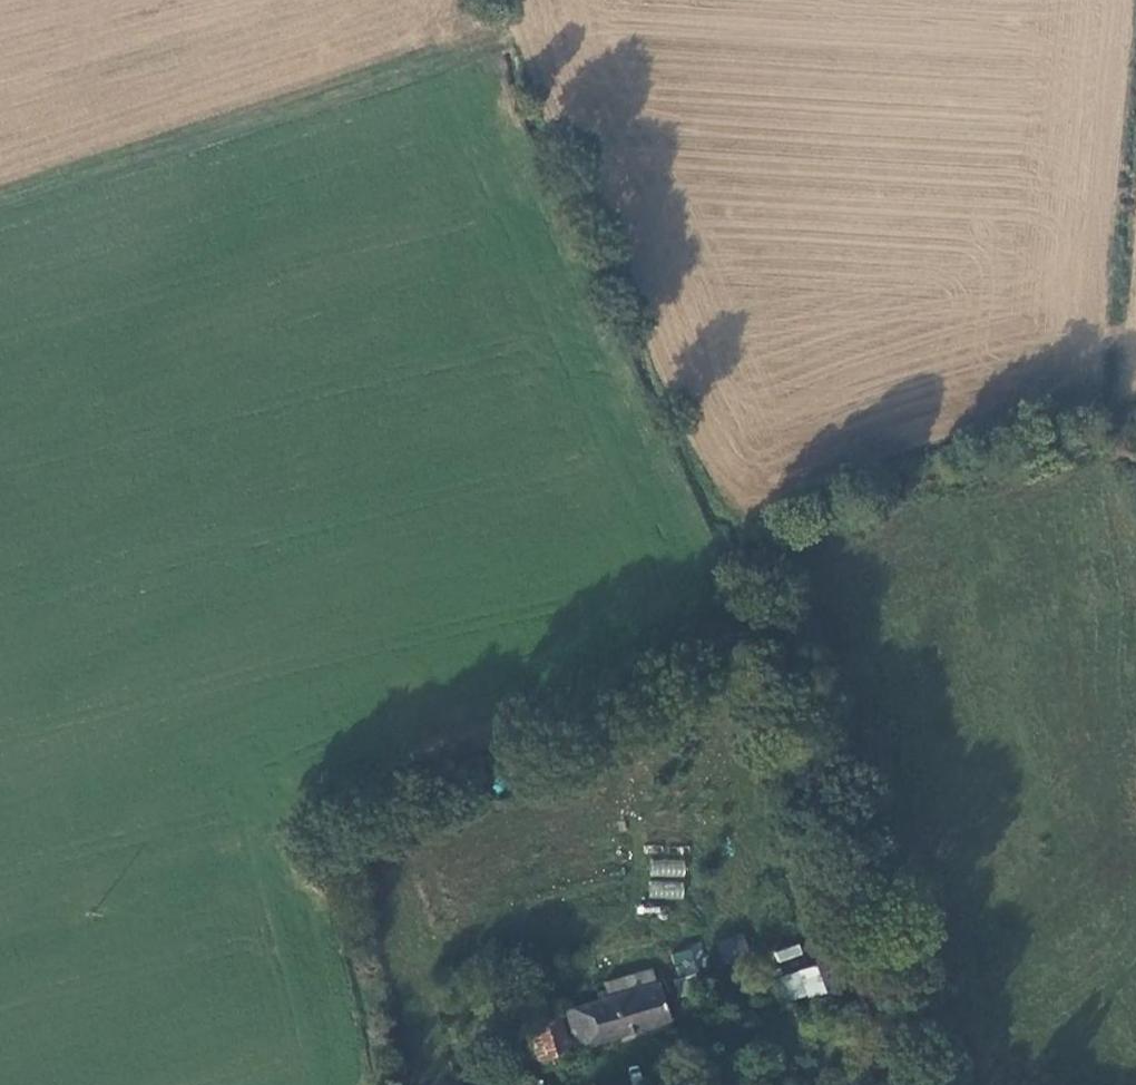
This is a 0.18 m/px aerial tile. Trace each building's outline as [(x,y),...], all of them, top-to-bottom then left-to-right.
[(651,875),(683,876),(684,860),(652,859),(651,875)] [(651,885),(652,897),(681,895),(680,883),(651,885)] [(745,936),(719,940),(723,962),(749,958),(745,936)] [(834,958),(806,967),(813,990),(814,994),(842,985),(834,958)] [(695,965),(672,973),(678,993),(702,984),(695,965)] [(813,990),(806,967),(784,973),(792,997),(813,990)] [(605,995),(618,1032),(670,1014),(665,997),(678,993),(672,973),(605,995)] [(575,1046),(618,1032),(605,995),(561,1009),(575,1046)] [(544,1057),(575,1046),(561,1009),(526,1021),(539,1059),(544,1057)] [(797,1018),(782,1017),(781,1026),(796,1028),(797,1018)]
